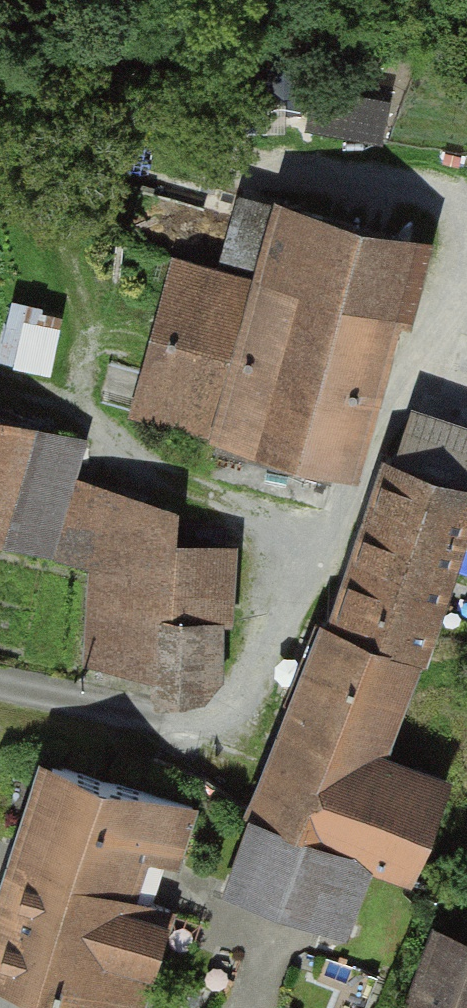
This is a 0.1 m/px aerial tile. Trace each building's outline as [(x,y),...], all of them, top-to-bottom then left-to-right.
[(268,101),(198,99),(197,129),(267,131),(268,101)] [(379,113),(319,102),(314,126),(374,137),(379,113)] [(274,450),(335,466),(398,235),(282,203),(261,280),(181,258),(149,372),(164,376),(152,417),(220,435),(218,442),(272,457),(274,450)] [(6,295),(3,356),(60,359),(63,298),(6,295)] [(0,416),(0,537),(46,550),(64,485),(77,437),(0,416)] [(389,464),(337,625),(416,655),(466,508),(466,490),(389,464)] [(64,485),(46,550),(98,565),(93,654),(159,666),(159,695),(201,687),(201,619),(223,620),(226,557),(169,554),(170,517),(64,485)] [(337,625),(327,622),(253,817),(262,821),(347,851),(411,876),(444,787),(376,761),(416,655),(337,625)] [(52,762),(21,862),(121,894),(133,854),(175,864),(193,807),(52,762)] [(347,851),(262,821),(238,889),(323,919),(347,851)] [(21,862),(0,927),(0,984),(76,1007),(138,1007),(170,909),(121,894),(21,862)] [(430,929),(402,1007),(466,1007),(466,942),(430,929)]
